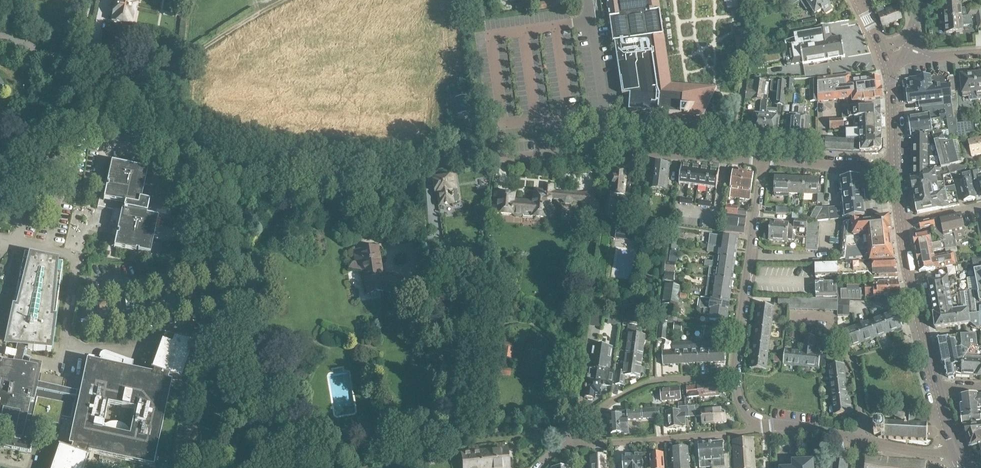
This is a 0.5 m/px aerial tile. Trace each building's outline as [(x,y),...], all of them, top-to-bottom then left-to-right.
[(112,22),(121,23),(122,26),(128,27),(129,25),(132,26),(137,0),(116,0),(112,22)] [(610,18),(610,20),(610,21),(612,30),(611,30),(611,32),(612,32),(613,40),(613,41),(613,42),(613,43),(615,43),(615,44),(617,55),(616,55),(617,57),(619,68),(618,68),(618,69),(619,69),(620,80),(620,81),(620,82),(621,82),(622,93),(622,94),(622,95),(631,95),(630,111),(648,112),(648,113),(673,115),(662,37),(663,37),(663,36),(664,36),(664,35),(664,33),(663,33),(662,24),(663,24),(662,23),(661,14),(661,12),(660,11),(659,0),(607,0),(610,18)] [(724,3),(726,3),(728,10),(739,8),(738,0),(724,0),(724,3)] [(800,1),(806,10),(810,8),(815,16),(823,11),(825,15),(833,10),(830,4),(830,2),(829,0),(802,0),(800,1)] [(536,10),(555,8),(555,2),(535,4),(536,10)] [(945,19),(962,18),(971,16),(976,15),(980,15),(980,5),(966,7),(966,8),(961,9),(961,4),(944,5),(945,19)] [(485,17),(483,7),(468,10),(469,20),(485,17)] [(883,7),(878,9),(879,13),(878,14),(883,26),(902,19),(898,7),(885,11),(883,7)] [(963,32),(962,26),(971,26),(971,16),(962,18),(945,19),(946,33),(963,32)] [(802,22),(803,27),(817,24),(816,19),(802,22)] [(815,28),(790,32),(791,42),(788,43),(789,54),(783,55),(784,66),(803,63),(803,64),(845,57),(842,38),(832,39),(830,26),(815,28)] [(750,35),(749,35),(735,37),(737,50),(738,50),(738,51),(752,49),(750,35)] [(765,133),(767,109),(770,80),(753,82),(754,72),(749,72),(746,99),(761,101),(760,116),(754,115),(752,132),(765,133)] [(907,80),(908,90),(950,85),(950,84),(951,83),(948,80),(950,78),(949,77),(945,73),(944,73),(944,74),(942,76),(939,73),(939,74),(938,77),(934,74),(934,75),(933,77),(931,77),(931,76),(907,80)] [(818,78),(818,88),(818,102),(852,98),(851,82),(850,75),(818,78)] [(969,101),(977,100),(977,96),(977,92),(975,75),(961,76),(963,97),(969,97),(969,101)] [(909,103),(919,102),(920,108),(923,107),(924,114),(931,113),(931,116),(939,115),(939,111),(945,110),(947,121),(948,132),(950,141),(959,140),(959,138),(957,124),(956,119),(958,103),(958,102),(954,76),(949,77),(950,78),(948,80),(951,83),(950,84),(950,85),(908,90),(907,90),(909,103)] [(851,82),(852,98),(853,102),(881,99),(883,99),(881,89),(880,78),(877,79),(851,82)] [(772,136),(772,134),(778,135),(779,118),(781,118),(782,105),(785,106),(786,92),(787,82),(772,81),(771,92),(777,92),(776,105),(778,105),(777,109),(767,109),(765,133),(765,136),(772,136)] [(787,81),(786,92),(787,92),(794,92),(795,81),(787,81)] [(818,102),(817,81),(810,81),(810,102),(818,102)] [(455,98),(458,114),(470,112),(468,96),(455,98)] [(787,138),(798,138),(799,105),(794,105),(792,106),(792,114),(793,116),(793,117),(788,116),(787,138)] [(810,118),(803,117),(804,105),(799,105),(798,138),(809,139),(810,118)] [(854,108),(842,113),(842,119),(854,119),(854,120),(881,119),(881,110),(860,111),(859,107),(854,108)] [(908,117),(910,127),(932,123),(947,121),(945,110),(939,111),(939,115),(931,116),(931,113),(924,114),(908,117)] [(854,120),(854,124),(855,131),(861,130),(882,129),(881,123),(881,119),(854,120)] [(844,130),(844,120),(830,121),(830,131),(844,130)] [(910,127),(911,137),(912,137),(933,133),(932,123),(910,127)] [(964,123),(957,124),(959,138),(960,137),(966,137),(965,133),(964,123)] [(846,131),(847,140),(854,140),(854,141),(861,141),(882,140),(882,135),(882,129),(861,130),(855,131),(846,131)] [(924,173),(948,168),(947,167),(953,166),(962,163),(956,141),(950,142),(950,141),(948,132),(933,133),(912,137),(912,163),(912,180),(924,178),(924,173)] [(972,156),(980,154),(980,138),(968,141),(972,156)] [(826,151),(854,153),(862,154),(861,141),(854,141),(854,142),(846,141),(836,140),(827,140),(826,150),(826,151)] [(882,140),(861,141),(862,154),(866,153),(880,153),(883,149),(882,140)] [(100,195),(98,206),(107,207),(107,208),(113,209),(114,209),(122,210),(114,248),(150,255),(158,218),(147,215),(149,203),(141,202),(148,170),(112,162),(105,196),(100,195)] [(650,189),(658,190),(662,165),(653,164),(650,189)] [(662,165),(658,190),(667,191),(670,166),(662,165)] [(680,184),(688,185),(691,167),(682,166),(682,165),(679,185),(680,185),(680,184)] [(947,167),(948,168),(950,175),(952,179),(958,176),(953,166),(947,167)] [(688,185),(697,187),(699,168),(691,167),(688,185)] [(697,187),(706,188),(709,169),(699,168),(697,187)] [(911,180),(911,181),(913,192),(926,189),(925,186),(938,184),(938,183),(944,182),(943,177),(945,177),(950,175),(948,168),(924,173),(924,178),(912,180),(911,180)] [(716,190),(717,190),(719,170),(719,171),(709,169),(706,188),(716,189),(716,190)] [(970,172),(970,173),(971,175),(972,181),(977,179),(976,175),(978,174),(977,169),(970,170),(970,172)] [(615,220),(617,195),(623,195),(624,192),(625,192),(627,172),(614,171),(613,184),(612,184),(611,190),(612,191),(612,194),(607,193),(604,220),(615,220)] [(730,198),(740,199),(743,173),(733,171),(730,198)] [(971,181),(972,181),(971,175),(970,173),(970,172),(962,174),(964,181),(960,182),(965,201),(966,201),(968,202),(972,202),(973,199),(976,199),(971,181)] [(743,173),(740,199),(750,201),(753,174),(743,173)] [(438,192),(440,205),(453,202),(450,190),(456,189),(454,176),(433,179),(435,192),(438,192)] [(841,182),(842,192),(862,190),(861,176),(840,179),(841,182)] [(804,195),(813,195),(813,204),(823,204),(823,195),(818,195),(819,180),(812,180),(811,177),(806,177),(805,179),(804,179),(804,195)] [(789,194),(790,179),(776,178),(775,195),(789,196),(789,194)] [(789,194),(804,195),(804,179),(790,179),(789,194)] [(915,201),(915,202),(926,200),(928,198),(947,194),(946,188),(945,188),(944,182),(938,183),(938,184),(925,186),(926,189),(913,192),(913,193),(914,193),(915,201)] [(534,219),(539,220),(539,218),(548,218),(548,216),(550,216),(552,214),(553,209),(551,207),(552,200),(561,201),(565,205),(571,205),(574,202),(582,203),(585,218),(601,214),(597,190),(583,193),(559,191),(559,192),(556,191),(556,190),(553,189),(553,186),(546,185),(545,193),(536,193),(534,195),(534,201),(515,200),(515,195),(495,193),(493,213),(534,217),(534,219)] [(948,188),(950,194),(957,193),(955,186),(948,188)] [(843,199),(843,205),(864,203),(862,190),(842,192),(843,199)] [(926,200),(915,202),(917,214),(960,206),(957,193),(950,195),(947,195),(947,194),(928,198),(926,200)] [(843,206),(836,207),(837,220),(845,219),(865,217),(864,203),(843,205),(843,206)] [(726,206),(726,214),(738,215),(739,210),(739,208),(726,206)] [(822,209),(818,206),(810,218),(815,221),(822,209)] [(799,214),(792,213),(792,219),(802,220),(803,208),(799,208),(799,214)] [(835,208),(828,209),(829,221),(836,220),(835,208)] [(828,209),(822,209),(815,221),(816,222),(818,222),(829,221),(828,209)] [(940,219),(945,242),(947,250),(945,250),(946,255),(956,253),(956,254),(958,253),(956,242),(966,239),(961,214),(940,219)] [(745,235),(747,218),(727,215),(724,233),(745,235)] [(286,219),(279,217),(276,226),(283,228),(286,219)] [(854,238),(866,237),(891,234),(891,232),(892,232),(890,218),(876,219),(876,220),(860,222),(851,223),(853,237),(854,237),(854,238)] [(920,224),(921,229),(933,227),(935,235),(936,237),(942,241),(942,242),(945,242),(940,219),(920,224)] [(794,226),(794,231),(797,231),(797,229),(807,230),(808,221),(795,220),(794,226)] [(807,230),(819,231),(820,222),(818,222),(816,222),(808,221),(807,230)] [(794,231),(794,226),(789,226),(789,224),(770,222),(770,225),(769,225),(769,229),(769,230),(769,231),(793,234),(794,231)] [(641,234),(617,230),(615,239),(640,243),(641,234)] [(685,231),(675,230),(674,236),(684,238),(685,231)] [(768,237),(769,238),(768,240),(787,242),(787,240),(793,240),(793,234),(769,231),(769,233),(769,234),(768,237)] [(866,237),(868,249),(893,246),(891,234),(866,237)] [(924,247),(932,246),(930,234),(913,237),(915,246),(923,245),(924,247)] [(686,235),(686,242),(697,244),(698,237),(686,235)] [(709,239),(708,245),(737,249),(738,239),(722,236),(721,241),(714,240),(709,239)] [(679,242),(673,241),(671,249),(678,250),(679,242)] [(923,245),(915,246),(916,254),(925,253),(926,259),(934,257),(934,253),(945,250),(947,250),(945,242),(942,242),(942,241),(940,242),(941,245),(932,246),(924,247),(923,245)] [(707,253),(719,254),(719,257),(735,260),(737,249),(708,245),(707,253)] [(868,249),(869,263),(894,262),(893,246),(868,249)] [(382,298),(384,293),(384,291),(384,290),(408,299),(413,286),(381,273),(377,247),(372,248),(354,251),(356,263),(364,275),(366,286),(364,286),(354,288),(355,288),(356,289),(358,289),(360,302),(382,298)] [(427,261),(434,267),(442,257),(435,251),(427,261)] [(916,254),(919,272),(956,265),(956,264),(958,263),(956,254),(956,253),(946,255),(934,257),(926,259),(925,253),(916,254)] [(5,438),(3,446),(12,448),(12,450),(31,454),(36,432),(28,430),(30,423),(26,422),(28,415),(33,416),(32,419),(59,425),(61,417),(71,419),(76,397),(82,398),(76,426),(68,425),(64,445),(69,446),(68,447),(72,447),(71,451),(58,447),(58,448),(59,448),(52,467),(85,467),(88,458),(89,459),(89,458),(86,457),(89,451),(153,464),(171,382),(168,382),(169,378),(181,382),(182,381),(181,381),(194,344),(195,345),(195,344),(164,336),(164,337),(174,340),(172,346),(162,342),(152,371),(151,370),(150,371),(154,372),(153,375),(152,375),(151,377),(131,373),(132,370),(134,362),(105,352),(103,352),(101,353),(100,356),(99,357),(99,358),(101,358),(99,366),(89,364),(84,393),(78,392),(66,390),(67,389),(61,388),(39,384),(39,383),(38,383),(42,364),(30,362),(29,366),(22,364),(23,360),(26,349),(52,352),(63,265),(41,263),(43,259),(25,255),(7,340),(18,343),(16,351),(13,362),(2,359),(1,363),(0,363),(0,437),(5,438)] [(705,261),(705,267),(710,267),(734,270),(735,260),(719,257),(719,258),(714,257),(713,262),(705,261)] [(958,299),(932,303),(935,329),(971,324),(977,329),(980,329),(979,308),(980,307),(980,259),(978,260),(977,258),(972,260),(974,270),(978,291),(957,294),(958,299)] [(666,262),(665,272),(674,274),(676,263),(669,262),(666,262)] [(897,279),(894,262),(838,263),(838,278),(837,278),(849,278),(849,277),(857,276),(857,274),(873,274),(873,280),(897,279)] [(838,263),(815,264),(815,278),(838,278),(838,263)] [(710,267),(709,277),(732,281),(734,270),(710,267)] [(675,274),(665,272),(664,280),(674,281),(675,274)] [(709,277),(707,288),(731,291),(732,281),(709,277)] [(947,278),(928,281),(932,303),(958,299),(957,294),(956,287),(949,288),(947,278)] [(837,282),(816,282),(816,298),(838,298),(838,291),(837,282)] [(865,283),(860,283),(860,291),(861,291),(861,297),(866,297),(866,298),(889,297),(889,299),(901,298),(898,282),(865,283)] [(860,283),(847,283),(847,290),(847,291),(847,292),(860,291),(860,283)] [(672,306),(671,316),(679,317),(680,306),(681,306),(681,300),(680,300),(681,295),(683,296),(684,287),(668,285),(668,286),(666,285),(663,305),(672,306)] [(707,288),(706,298),(729,302),(731,291),(707,288)] [(838,300),(850,301),(861,301),(861,297),(861,291),(860,291),(847,292),(847,291),(847,290),(841,290),(838,291),(838,298),(838,300)] [(729,302),(706,298),(701,298),(700,309),(728,312),(729,302)] [(759,305),(757,321),(772,323),(774,307),(759,305)] [(700,309),(699,314),(711,316),(710,321),(726,323),(728,312),(700,309)] [(899,320),(896,312),(883,316),(890,333),(902,328),(901,326),(902,325),(900,320),(899,320)] [(883,316),(870,321),(877,338),(890,333),(883,316)] [(658,340),(666,340),(668,322),(659,321),(658,340)] [(757,321),(755,337),(770,339),(772,323),(757,321)] [(870,321),(857,326),(863,343),(877,338),(870,321)] [(674,332),(682,332),(683,324),(674,323),(674,332)] [(631,331),(631,335),(629,335),(628,345),(644,347),(647,347),(648,342),(645,341),(646,337),(639,336),(640,327),(629,326),(628,333),(629,333),(629,331),(631,331)] [(850,348),(863,343),(857,326),(844,331),(850,348)] [(724,340),(725,332),(710,330),(709,338),(724,340)] [(796,334),(787,333),(787,334),(785,348),(795,349),(796,334)] [(956,374),(966,357),(972,346),(978,348),(977,344),(976,335),(958,336),(939,338),(937,341),(941,363),(944,364),(947,377),(949,378),(954,377),(956,374)] [(805,336),(803,353),(801,367),(819,369),(820,355),(813,354),(815,338),(805,336)] [(755,337),(753,353),(768,355),(770,339),(755,337)] [(453,358),(464,356),(461,341),(450,343),(453,358)] [(709,341),(697,342),(698,363),(710,363),(709,341)] [(716,341),(709,341),(710,363),(725,362),(725,348),(716,348),(716,341)] [(678,364),(681,364),(680,342),(672,343),(673,350),(662,351),(663,365),(678,364)] [(697,342),(680,342),(681,364),(694,364),(698,363),(697,342)] [(514,357),(514,352),(512,350),(513,344),(504,343),(502,358),(509,359),(509,358),(512,358),(514,357)] [(585,398),(587,398),(588,400),(592,401),(593,399),(595,399),(595,394),(600,395),(602,385),(612,386),(614,372),(610,371),(613,348),(593,345),(590,369),(598,370),(597,376),(588,375),(587,381),(588,381),(585,398)] [(627,355),(643,357),(644,347),(628,345),(627,355)] [(956,374),(980,376),(980,348),(978,348),(972,346),(966,357),(956,374)] [(783,365),(801,367),(803,353),(785,351),(783,365)] [(766,371),(768,355),(753,353),(751,369),(766,371)] [(642,367),(643,357),(627,355),(625,365),(642,367)] [(828,366),(830,383),(847,381),(844,364),(828,366)] [(617,371),(616,385),(624,386),(626,376),(640,378),(641,374),(644,374),(645,368),(642,368),(642,367),(625,365),(624,372),(617,371)] [(512,370),(501,368),(500,375),(511,376),(512,370)] [(61,388),(63,379),(41,374),(39,383),(39,384),(61,388)] [(78,392),(80,382),(68,380),(67,389),(66,390),(78,392)] [(830,383),(833,399),(849,397),(847,381),(830,383)] [(685,407),(695,406),(697,406),(697,398),(699,397),(700,398),(720,396),(719,384),(698,386),(686,387),(687,393),(684,393),(685,407)] [(680,387),(661,389),(662,401),(681,399),(680,387)] [(961,408),(971,407),(972,414),(976,414),(976,417),(980,417),(980,414),(980,409),(978,396),(979,395),(960,397),(961,408)] [(849,397),(833,399),(835,416),(853,413),(851,399),(850,399),(849,397)] [(713,404),(713,410),(715,424),(727,423),(725,409),(724,403),(713,404)] [(696,417),(702,416),(703,425),(715,424),(713,410),(702,411),(701,406),(697,406),(695,406),(696,417)] [(961,408),(963,425),(965,424),(965,425),(980,424),(980,423),(980,420),(980,417),(976,417),(976,414),(972,414),(971,407),(961,408)] [(629,433),(629,420),(642,420),(642,418),(643,418),(643,419),(660,418),(659,408),(642,410),(642,412),(641,412),(641,410),(627,411),(627,415),(617,416),(610,416),(611,434),(629,433)] [(681,411),(666,412),(667,429),(683,428),(682,425),(686,425),(686,413),(681,414),(681,411)] [(885,425),(885,436),(878,435),(878,438),(927,440),(927,424),(914,424),(915,412),(887,411),(887,417),(895,417),(895,420),(905,420),(905,423),(885,422),(885,425)] [(874,435),(878,435),(885,436),(885,425),(875,424),(874,435)] [(963,426),(966,437),(980,433),(980,424),(965,425),(965,426),(963,426)] [(971,450),(980,447),(979,444),(980,443),(980,433),(966,437),(971,450)] [(753,440),(734,441),(735,467),(755,467),(753,440)] [(490,467),(509,467),(507,448),(502,448),(502,443),(495,444),(496,449),(488,450),(490,467)] [(711,444),(712,467),(730,467),(729,455),(724,456),(723,443),(711,444)] [(711,444),(699,444),(701,467),(712,467),(711,444)] [(488,450),(479,451),(478,446),(468,447),(469,452),(461,453),(463,467),(490,467),(488,450)] [(689,462),(691,461),(690,458),(689,457),(688,449),(672,450),(673,467),(690,467),(689,462)] [(650,455),(651,467),(664,467),(663,454),(650,455)] [(633,456),(633,467),(643,467),(642,455),(633,456)] [(624,467),(633,467),(633,456),(623,456),(624,467)] [(866,456),(865,467),(925,467),(926,461),(883,459),(866,456)] [(593,467),(607,467),(607,458),(592,459),(593,467)] [(333,459),(325,460),(325,467),(334,467),(333,459)]
